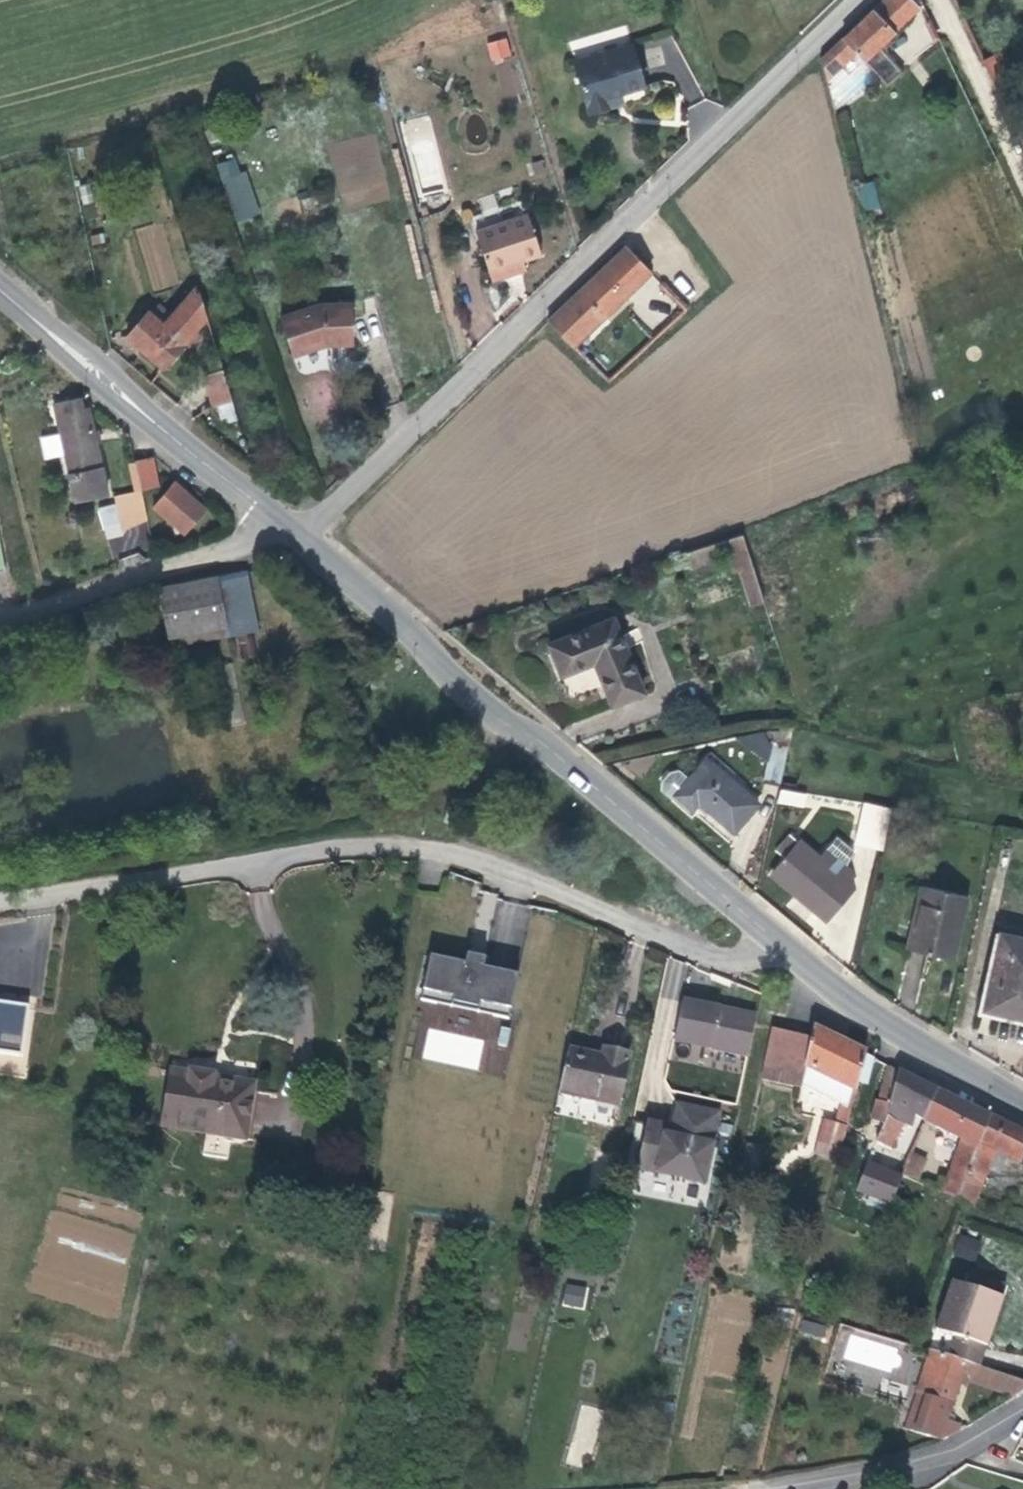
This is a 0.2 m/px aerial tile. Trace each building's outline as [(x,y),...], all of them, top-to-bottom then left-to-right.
[(821,59),(835,114),(883,80),(887,84),(902,71),(880,46),(919,8),(911,0),(883,0),(821,59)] [(492,63),(512,56),(505,36),(485,43),(492,63)] [(619,93),(644,86),(632,45),(574,61),(589,112),(609,106),(606,96),(619,93)] [(609,106),(622,102),(619,93),(606,96),(609,106)] [(366,189),(345,193),(348,208),(387,199),(377,150),(370,151),(375,174),(364,176),(366,189)] [(232,222),(257,215),(242,156),(217,162),(232,222)] [(863,211),(881,207),(873,180),(856,184),(863,211)] [(541,254),(524,200),(471,218),(489,271),(523,260),(541,254)] [(135,229),(153,290),(179,283),(161,221),(135,229)] [(652,271),(626,245),(548,321),(573,347),(652,271)] [(523,260),(489,271),(492,281),(526,270),(523,260)] [(186,342),(195,331),(207,317),(197,287),(171,317),(159,306),(151,315),(148,313),(126,337),(163,368),(186,342)] [(320,304),(281,318),(293,355),(324,345),(353,344),(352,304),(320,304)] [(195,331),(186,342),(192,346),(201,336),(195,331)] [(223,370),(219,355),(208,359),(212,373),(223,370)] [(223,370),(212,373),(204,375),(213,406),(233,400),(223,370)] [(80,398),(53,403),(75,501),(107,494),(88,408),(83,409),(80,398)] [(135,460),(141,490),(158,487),(152,457),(135,460)] [(184,533),(205,508),(175,482),(153,507),(184,533)] [(141,490),(113,496),(114,504),(98,509),(106,535),(122,531),(147,519),(141,490)] [(685,552),(691,569),(749,554),(743,534),(685,552)] [(228,635),(236,634),(253,631),(259,629),(246,570),(217,576),(226,625),(228,635)] [(221,626),(226,625),(217,576),(159,587),(168,637),(221,626)] [(642,691),(625,651),(612,619),(550,643),(561,672),(562,674),(590,662),(594,661),(612,703),(642,691)] [(221,626),(168,637),(170,647),(223,637),(221,626)] [(253,631),(236,634),(241,659),(259,655),(253,631)] [(234,663),(218,665),(230,726),(246,723),(234,663)] [(762,781),(780,785),(792,728),(776,728),(734,737),(766,760),(762,781)] [(733,833),(758,804),(706,759),(675,794),(692,809),(698,802),(733,833)] [(798,774),(784,772),(782,782),(796,785),(798,774)] [(780,789),(778,801),(802,806),(805,794),(780,789)] [(863,803),(855,843),(880,848),(890,807),(863,803)] [(461,815),(447,810),(444,820),(458,825),(461,815)] [(785,858),(799,842),(790,834),(776,850),(785,858)] [(846,865),(853,851),(836,836),(819,857),(800,841),(799,842),(785,858),(772,874),(822,916),(850,883),(848,867),(846,865)] [(942,956),(949,930),(957,931),(965,895),(923,885),(908,949),(942,956)] [(950,958),(957,931),(949,930),(942,956),(950,958)] [(1022,1018),(1022,938),(1000,932),(983,1009),(1022,1018)] [(467,964),(430,956),(421,1000),(509,1019),(518,975),(484,968),(486,958),(468,954),(467,964)] [(421,1000),(430,956),(424,955),(415,999),(421,1000)] [(749,1056),(757,1017),(684,1001),(675,1040),(749,1056)] [(23,1055),(30,1006),(0,1002),(0,1052),(23,1055)] [(814,1153),(837,1160),(866,1053),(813,1027),(811,1038),(772,1028),(761,1078),(801,1087),(802,1084),(841,1104),(836,1124),(823,1120),(814,1153)] [(604,1049),(602,1056),(568,1049),(559,1092),(618,1105),(629,1054),(604,1049)] [(892,1096),(899,1070),(890,1067),(889,1066),(882,1094),(892,1096)] [(245,1140),(253,1090),(213,1083),(214,1074),(190,1070),(190,1073),(171,1070),(162,1127),(245,1140)] [(915,1116),(923,1120),(938,1089),(899,1070),(892,1096),(882,1094),(880,1101),(876,1100),(871,1120),(883,1124),(876,1142),(892,1150),(903,1123),(912,1127),(915,1116)] [(254,1081),(214,1074),(213,1083),(253,1090),(254,1081)] [(956,1202),(990,1116),(971,1106),(938,1089),(923,1120),(962,1140),(946,1182),(939,1180),(936,1189),(951,1195),(949,1199),(956,1202)] [(671,1135),(645,1130),(636,1167),(701,1184),(704,1183),(719,1115),(678,1105),(673,1126),(671,1135)] [(990,1116),(956,1202),(955,1203),(965,1207),(966,1204),(974,1207),(989,1169),(1000,1174),(1007,1157),(1020,1161),(1022,1163),(1022,1132),(990,1116)] [(646,1121),(645,1130),(671,1135),(673,1126),(646,1121)] [(925,1160),(910,1153),(901,1174),(917,1180),(925,1160)] [(857,1191),(891,1204),(901,1178),(867,1164),(857,1191)] [(958,1236),(954,1255),(975,1260),(979,1240),(958,1236)] [(1006,1285),(968,1273),(963,1288),(993,1298),(978,1345),(986,1347),(1006,1285)] [(561,1306),(585,1309),(588,1286),(565,1283),(561,1306)] [(955,1337),(948,1356),(980,1367),(986,1347),(978,1345),(993,1298),(963,1288),(950,1284),(935,1331),(955,1337)] [(802,1320),(799,1331),(822,1337),(825,1326),(802,1320)] [(941,1440),(959,1432),(960,1425),(953,1423),(955,1417),(949,1415),(961,1378),(1014,1396),(1022,1391),(1022,1382),(980,1367),(948,1356),(930,1350),(904,1429),(941,1440)]
